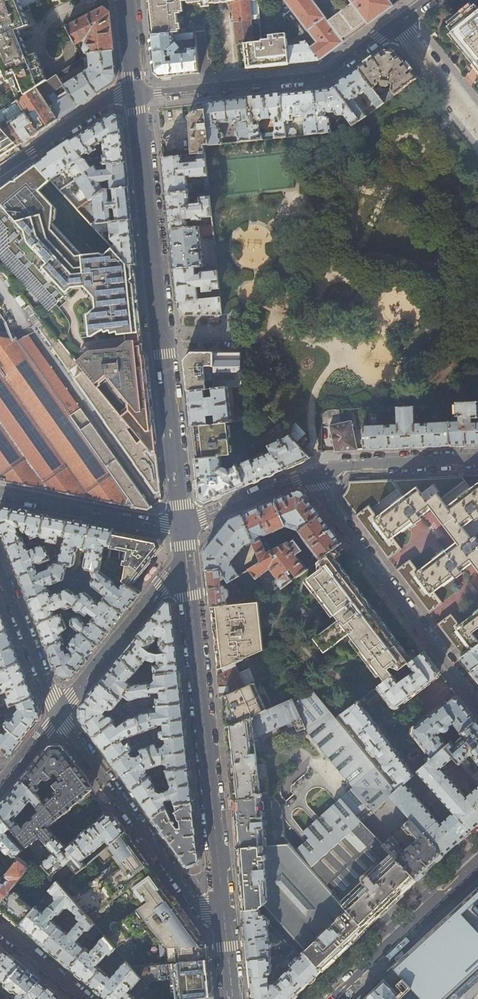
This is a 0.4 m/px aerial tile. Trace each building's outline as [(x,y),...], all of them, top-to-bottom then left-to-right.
[(0,77),(4,76),(6,83),(10,81),(12,88),(16,87),(18,94),(22,92),(24,97),(37,88),(45,83),(34,55),(28,57),(18,31),(28,27),(18,0),(0,0),(0,76),(0,77)] [(153,35),(173,34),(178,33),(177,14),(181,14),(179,2),(196,0),(149,0),(153,35)] [(285,15),(291,11),(316,43),(310,48),(319,60),(381,15),(392,6),(387,0),(340,0),(346,8),(322,26),(303,0),(274,0),(285,15)] [(235,2),(232,2),(234,22),(259,20),(258,16),(253,17),(253,13),(251,13),(250,1),(235,2)] [(475,5),(447,27),(473,60),(477,65),(477,9),(475,5)] [(114,51),(111,30),(110,13),(104,8),(67,28),(82,58),(89,54),(114,51)] [(259,20),(234,22),(236,45),(244,44),(253,44),(251,24),(259,23),(259,20)] [(194,39),(194,32),(178,33),(173,34),(174,40),(194,39)] [(174,40),(173,34),(153,35),(150,36),(151,54),(154,72),(159,77),(181,75),(198,73),(195,48),(187,49),(187,52),(179,53),(178,51),(179,51),(180,50),(180,49),(180,47),(178,45),(177,44),(176,44),(175,44),(174,44),(174,40)] [(253,44),(244,44),(246,68),(256,67),(274,65),(289,64),(287,47),(285,34),(268,36),(268,40),(261,41),(261,43),(253,44)] [(308,45),(287,47),(289,64),(301,62),(319,60),(310,48),(308,45)] [(391,90),(388,92),(386,92),(381,95),(379,93),(377,94),(383,102),(413,80),(416,78),(407,65),(396,51),(384,50),(373,58),(358,69),(373,88),(377,84),(378,81),(381,81),(381,84),(382,85),(385,86),(387,85),(388,83),(391,83),(391,90)] [(115,62),(114,51),(89,54),(82,58),(85,61),(85,67),(90,66),(90,68),(64,86),(67,90),(77,107),(98,93),(113,83),(116,76),(115,62)] [(373,88),(358,69),(347,77),(334,87),(359,120),(366,115),(354,99),(364,91),(366,92),(376,107),(383,102),(377,94),(373,88)] [(57,75),(45,83),(37,88),(58,120),(67,113),(77,107),(67,90),(56,97),(58,101),(54,104),(48,95),(64,85),(57,75)] [(344,131),(359,120),(334,87),(329,90),(314,92),(318,134),(331,133),(330,119),(325,117),(327,112),(329,113),(335,112),(335,114),(338,115),(344,115),(349,122),(345,125),(343,122),(339,123),(337,125),(337,132),(344,131)] [(58,120),(37,88),(24,97),(18,101),(25,112),(38,132),(46,127),(58,120)] [(318,134),(314,92),(303,93),(281,94),(285,137),(295,136),(295,130),(292,127),(289,127),(289,123),(288,123),(288,121),(292,120),(293,116),(297,115),(304,115),(306,120),(304,122),(305,135),(318,134)] [(285,137),(281,94),(258,97),(247,98),(250,140),(285,137)] [(250,140),(247,98),(233,100),(205,103),(210,144),(222,143),(221,137),(222,137),(224,136),(223,132),(221,131),(221,128),(219,126),(219,122),(220,121),(222,122),(228,122),(229,124),(233,123),(234,122),(236,119),(238,121),(238,124),(237,126),(237,130),(235,131),(235,135),(237,136),(238,141),(250,140)] [(25,112),(18,101),(1,112),(0,113),(0,124),(6,131),(16,124),(14,120),(25,112)] [(204,145),(210,144),(205,103),(202,103),(191,117),(194,153),(205,152),(204,145)] [(16,124),(6,131),(19,145),(29,138),(38,132),(25,112),(14,120),(16,124)] [(97,124),(78,136),(89,154),(90,155),(98,150),(97,150),(100,148),(98,146),(101,144),(100,142),(103,140),(108,137),(108,136),(122,134),(121,124),(121,116),(113,113),(97,124)] [(122,134),(108,136),(108,137),(103,140),(105,153),(103,153),(104,165),(125,162),(124,146),(122,134)] [(89,154),(78,136),(61,147),(36,164),(50,179),(61,190),(76,180),(93,169),(88,161),(86,162),(83,157),(87,154),(88,156),(89,154)] [(209,188),(205,152),(194,153),(162,157),(164,176),(166,194),(189,191),(193,190),(192,182),(188,183),(188,182),(187,175),(191,174),(192,175),(192,176),(203,175),(205,188),(209,188)] [(126,173),(125,162),(104,165),(97,166),(93,169),(76,180),(90,201),(95,197),(105,190),(99,182),(109,181),(110,189),(128,187),(126,173)] [(36,164),(26,171),(15,180),(0,190),(0,228),(6,234),(4,248),(55,303),(72,288),(85,286),(85,287),(94,297),(95,307),(87,315),(89,337),(93,336),(103,329),(105,332),(110,330),(111,333),(117,331),(118,334),(139,332),(132,265),(129,265),(113,248),(105,256),(102,253),(83,251),(53,219),(55,203),(41,187),(50,179),(36,164)] [(129,202),(128,187),(110,189),(105,190),(95,197),(96,206),(93,206),(94,210),(96,210),(98,223),(131,220),(129,202)] [(191,203),(189,191),(166,194),(168,209),(168,216),(170,230),(189,227),(188,218),(192,218),(193,220),(201,219),(202,217),(211,216),(210,199),(209,195),(200,196),(200,202),(191,203)] [(80,207),(78,209),(90,222),(92,220),(80,207)] [(133,241),(131,220),(98,223),(92,224),(104,238),(104,230),(111,230),(112,238),(115,243),(116,243),(116,245),(113,248),(129,265),(132,265),(136,264),(133,241)] [(213,234),(212,225),(189,227),(170,230),(172,247),(174,269),(195,267),(202,266),(201,253),(196,253),(196,248),(201,248),(200,235),(213,234)] [(215,268),(215,271),(201,272),(200,274),(196,275),(195,267),(174,269),(176,285),(178,302),(203,299),(203,292),(212,291),(212,289),(219,288),(216,265),(212,265),(212,268),(215,268)] [(222,315),(220,298),(203,299),(178,302),(178,307),(182,311),(187,315),(222,315)] [(70,371),(79,363),(77,361),(31,304),(25,309),(37,326),(39,327),(70,371)] [(21,485),(46,489),(68,494),(93,499),(114,503),(138,508),(147,509),(150,507),(117,459),(31,335),(19,338),(15,332),(2,330),(0,330),(0,481),(21,485)] [(152,454),(156,454),(146,357),(141,353),(141,345),(89,350),(77,361),(79,363),(83,368),(95,383),(129,425),(140,439),(147,448),(149,450),(152,454)] [(214,388),(214,352),(192,353),(184,362),(185,372),(187,391),(204,389),(212,388),(214,388)] [(240,385),(240,352),(214,352),(214,388),(228,387),(240,385)] [(129,425),(95,383),(83,368),(74,375),(105,419),(104,420),(112,430),(134,461),(133,462),(141,472),(142,472),(156,492),(160,492),(157,468),(156,454),(152,454),(149,450),(146,453),(143,450),(147,448),(140,439),(136,441),(126,427),(129,425)] [(232,422),(228,387),(214,388),(212,388),(213,396),(205,397),(204,389),(187,391),(189,407),(191,426),(194,426),(226,423),(232,422)] [(452,402),(452,405),(455,406),(456,422),(449,422),(449,445),(470,444),(477,444),(477,423),(472,423),(472,418),(477,417),(477,401),(452,402)] [(396,405),(397,424),(363,426),(363,428),(364,449),(382,449),(426,447),(449,445),(449,422),(414,423),(413,404),(396,405)] [(353,430),(351,421),(344,422),(341,409),(330,409),(326,411),(322,414),(321,417),(321,426),(330,426),(335,451),(353,450),(364,449),(363,428),(353,430)] [(230,455),(226,423),(194,426),(195,440),(197,458),(221,456),(225,456),(230,455)] [(275,426),(284,438),(270,444),(272,449),(271,450),(271,451),(283,469),(298,463),(310,457),(278,424),(275,426)] [(246,461),(245,450),(237,455),(236,460),(236,465),(245,485),(264,477),(283,469),(271,451),(247,461),(246,461)] [(223,468),(221,456),(197,458),(194,458),(196,479),(199,499),(205,503),(225,494),(245,485),(236,465),(227,469),(225,468),(223,468)] [(461,476),(453,476),(422,478),(393,479),(367,481),(349,482),(349,484),(348,486),(348,487),(347,489),(347,491),(345,492),(344,494),(343,495),(342,496),(350,507),(356,515),(355,516),(367,531),(380,549),(388,559),(401,549),(393,538),(413,522),(415,524),(422,519),(420,517),(432,508),(457,542),(419,571),(410,560),(397,570),(414,593),(429,613),(442,603),(434,592),(455,576),(456,578),(463,573),(461,571),(473,562),(477,569),(477,542),(474,536),(471,538),(462,525),(473,517),(475,519),(477,517),(477,482),(470,488),(461,476)] [(273,501),(286,526),(290,519),(293,517),(294,518),(295,519),(297,521),(297,530),(299,533),(322,516),(313,506),(304,493),(297,491),(283,497),(273,501)] [(255,509),(265,535),(266,535),(286,526),(273,501),(256,508),(255,509)] [(18,522),(11,520),(13,508),(9,508),(4,507),(0,511),(0,527),(1,530),(8,546),(24,540),(22,537),(18,534),(16,528),(19,527),(20,526),(18,522)] [(41,535),(45,515),(31,512),(13,508),(11,520),(18,522),(20,526),(22,526),(21,528),(23,531),(25,532),(27,532),(27,534),(30,535),(28,536),(30,539),(41,535)] [(241,515),(252,541),(265,535),(255,509),(241,515)] [(65,536),(67,519),(56,517),(45,515),(41,535),(42,537),(45,538),(45,541),(57,543),(59,535),(65,536)] [(252,541),(241,515),(231,520),(217,536),(206,550),(205,551),(204,552),(204,554),(205,556),(205,561),(206,570),(220,569),(229,582),(230,581),(233,580),(239,575),(231,561),(244,545),(252,541)] [(340,545),(342,543),(334,532),(322,516),(299,533),(300,535),(302,538),(296,542),(299,545),(305,541),(319,560),(340,545)] [(88,534),(90,524),(80,522),(67,519),(65,536),(67,539),(66,540),(65,543),(64,543),(63,552),(60,554),(58,563),(66,565),(67,564),(71,565),(74,564),(78,546),(79,546),(84,547),(87,535),(88,534)] [(114,531),(114,528),(102,526),(90,524),(88,534),(87,535),(84,547),(89,548),(87,554),(86,555),(84,565),(87,568),(91,569),(93,573),(100,570),(102,557),(102,554),(104,551),(105,546),(108,546),(108,551),(109,552),(110,548),(114,531)] [(110,548),(125,551),(123,560),(109,557),(107,568),(112,573),(129,586),(160,547),(158,540),(129,535),(114,531),(110,548)] [(263,538),(265,535),(252,541),(259,556),(261,562),(254,566),(250,569),(257,578),(270,569),(278,579),(277,584),(281,589),(292,581),(288,575),(292,571),(297,577),(307,569),(297,555),(302,550),(299,545),(296,542),(302,538),(300,535),(289,543),(287,541),(267,551),(261,539),(263,538)] [(28,551),(24,540),(8,546),(12,559),(19,576),(30,573),(29,571),(38,567),(37,563),(40,562),(41,563),(51,559),(46,546),(41,546),(28,551)] [(414,651),(407,656),(388,631),(365,601),(346,576),(334,560),(341,554),(339,552),(343,549),(340,545),(319,560),(318,562),(319,571),(308,579),(339,620),(317,637),(328,651),(350,634),(386,681),(392,677),(408,665),(423,654),(419,650),(415,653),(414,651)] [(261,562),(259,556),(251,561),(254,566),(261,562)] [(39,573),(38,567),(29,571),(30,573),(19,576),(23,585),(28,600),(49,591),(47,586),(63,579),(66,565),(58,563),(56,563),(51,565),(48,570),(41,573),(39,573)] [(229,583),(229,582),(220,569),(206,570),(208,587),(210,606),(214,606),(233,604),(232,596),(229,594),(228,589),(225,588),(225,586),(229,583)] [(120,586),(119,588),(114,585),(113,581),(100,570),(93,573),(94,578),(92,581),(92,585),(105,595),(103,599),(112,606),(114,606),(123,613),(131,604),(139,594),(129,586),(112,573),(110,576),(118,582),(120,586)] [(51,595),(49,591),(28,600),(32,610),(38,623),(54,617),(53,612),(54,610),(55,610),(61,607),(66,610),(74,607),(80,599),(78,597),(68,589),(51,595)] [(112,606),(103,599),(99,603),(85,592),(81,593),(78,597),(80,599),(74,607),(75,609),(78,612),(82,612),(85,615),(89,612),(93,615),(95,616),(92,620),(108,633),(115,623),(123,613),(114,606),(112,606)] [(121,657),(135,673),(140,678),(145,683),(148,681),(138,670),(146,659),(153,661),(157,661),(159,661),(159,666),(154,666),(155,674),(179,671),(177,657),(174,626),(172,604),(165,602),(149,622),(130,646),(121,657)] [(260,652),(254,603),(233,604),(214,606),(215,618),(219,654),(221,669),(236,663),(260,652)] [(8,631),(1,613),(0,610),(0,634),(8,631)] [(60,612),(60,615),(54,617),(38,623),(41,631),(47,646),(63,641),(60,633),(66,629),(62,618),(65,616),(63,611),(60,612)] [(460,626),(451,614),(438,624),(452,643),(462,656),(477,644),(477,612),(460,626)] [(108,633),(92,620),(90,623),(90,625),(88,627),(87,626),(86,624),(78,616),(74,617),(71,620),(72,626),(72,627),(97,645),(102,639),(108,633)] [(88,656),(97,645),(72,627),(72,630),(77,633),(78,633),(78,634),(72,642),(71,646),(68,647),(73,659),(68,665),(77,671),(88,656)] [(8,631),(0,634),(0,671),(20,662),(14,646),(8,631)] [(66,648),(63,641),(47,646),(52,661),(58,677),(71,679),(77,671),(68,665),(73,659),(68,647),(66,648)] [(462,656),(460,658),(470,671),(477,682),(477,644),(462,656)] [(408,665),(414,674),(398,685),(392,677),(386,681),(379,687),(392,706),(398,706),(436,678),(438,671),(434,664),(425,653),(423,654),(408,665)] [(135,673),(121,657),(110,671),(100,683),(122,700),(125,697),(125,695),(133,686),(128,682),(135,673)] [(20,662),(0,671),(0,674),(1,677),(0,680),(0,695),(4,693),(6,691),(9,698),(7,699),(9,707),(18,704),(34,697),(27,678),(20,662)] [(250,670),(239,674),(236,663),(221,669),(217,671),(218,683),(219,698),(223,696),(251,685),(254,683),(250,670)] [(181,687),(179,671),(155,674),(148,681),(145,683),(145,684),(134,685),(133,686),(125,695),(131,700),(128,705),(133,709),(134,709),(136,709),(133,700),(139,697),(151,696),(152,693),(160,692),(160,698),(156,698),(157,706),(183,704),(181,687)] [(122,700),(100,683),(99,684),(87,699),(81,707),(80,719),(85,725),(94,738),(115,723),(114,721),(112,717),(109,716),(107,717),(104,713),(107,710),(111,710),(115,708),(122,700)] [(263,712),(251,685),(223,696),(224,709),(226,728),(263,712)] [(364,752),(313,691),(263,712),(226,728),(228,740),(229,753),(256,751),(254,739),(295,721),(297,724),(294,726),(297,732),(304,729),(352,788),(304,834),(309,839),(296,852),(310,869),(362,822),(391,796),(395,792),(391,787),(369,759),(364,752)] [(38,708),(34,697),(18,704),(19,707),(16,711),(18,712),(15,715),(13,714),(6,724),(8,728),(22,740),(31,729),(37,721),(38,708)] [(459,698),(455,698),(414,728),(413,734),(432,759),(443,748),(445,746),(443,742),(444,741),(444,740),(443,739),(441,740),(439,736),(441,734),(445,735),(447,733),(449,731),(449,728),(452,726),(458,735),(459,734),(475,719),(466,707),(459,698)] [(395,792),(413,775),(358,702),(341,715),(347,724),(351,724),(368,745),(367,750),(364,752),(369,759),(372,757),(377,758),(383,766),(382,767),(382,769),(385,773),(389,773),(396,784),(391,787),(395,792)] [(184,718),(183,704),(157,706),(158,712),(147,713),(141,715),(139,709),(136,709),(134,709),(146,740),(149,739),(147,730),(158,726),(158,725),(163,724),(164,730),(161,730),(160,732),(160,737),(161,738),(165,738),(186,735),(184,718)] [(133,718),(127,720),(117,727),(115,723),(94,738),(101,748),(113,764),(130,751),(133,749),(133,748),(130,744),(127,743),(126,745),(123,740),(127,737),(128,738),(139,733),(143,742),(146,740),(134,709),(133,709),(131,711),(133,718)] [(463,740),(460,742),(454,747),(450,742),(445,746),(443,748),(453,759),(474,782),(476,781),(465,767),(468,764),(465,760),(469,757),(468,755),(471,746),(473,749),(472,753),(473,755),(472,755),(477,764),(477,723),(475,719),(459,734),(463,740)] [(1,732),(1,725),(0,724),(0,744),(9,756),(15,748),(22,740),(8,728),(6,731),(4,729),(1,732)] [(188,751),(186,735),(165,738),(166,744),(164,746),(158,747),(157,743),(151,745),(149,739),(146,740),(156,766),(164,763),(168,765),(168,770),(189,768),(188,754),(188,751)] [(142,753),(137,757),(134,756),(130,751),(113,764),(121,776),(132,790),(149,777),(146,773),(148,769),(156,766),(146,740),(143,742),(145,747),(140,749),(142,753)] [(63,747),(49,746),(33,767),(22,780),(33,789),(36,793),(40,789),(40,784),(45,778),(47,779),(49,779),(53,774),(53,773),(53,772),(57,773),(58,775),(75,764),(70,756),(64,748),(63,747)] [(471,831),(477,824),(477,787),(466,798),(441,770),(453,759),(443,748),(432,759),(413,775),(395,792),(391,796),(411,819),(444,854),(471,831)] [(257,765),(256,751),(229,753),(232,775),(234,799),(269,797),(269,793),(260,793),(259,780),(259,778),(267,778),(266,764),(257,765)] [(90,784),(75,764),(58,775),(64,783),(43,801),(44,802),(37,808),(40,811),(32,818),(33,819),(32,821),(29,821),(26,823),(25,827),(24,828),(19,824),(13,829),(28,846),(39,836),(42,838),(39,841),(43,846),(55,836),(48,826),(60,815),(84,795),(89,791),(90,784)] [(191,780),(189,768),(168,770),(158,772),(159,776),(167,773),(172,787),(170,790),(166,791),(170,805),(193,802),(191,784),(191,780)] [(170,805),(166,791),(160,793),(157,792),(151,780),(159,776),(158,772),(149,777),(132,790),(139,800),(152,818),(167,808),(169,806),(170,805)] [(22,780),(8,797),(0,806),(0,815),(12,828),(13,829),(19,824),(26,818),(19,814),(21,812),(23,813),(25,810),(24,809),(27,804),(27,803),(31,800),(37,808),(44,802),(43,801),(36,793),(33,789),(22,780)] [(269,797),(234,799),(236,823),(239,875),(242,909),(259,907),(263,903),(303,950),(322,970),(344,949),(364,929),(310,869),(296,852),(283,839),(281,807),(272,797),(269,797)] [(196,830),(193,802),(170,805),(169,806),(171,811),(175,811),(178,819),(179,820),(180,827),(178,829),(173,823),(167,808),(152,818),(160,828),(173,847),(187,866),(199,862),(196,830)] [(12,828),(0,815),(0,844),(1,844),(4,847),(3,848),(3,850),(7,854),(9,855),(10,854),(13,857),(18,856),(25,849),(21,844),(19,845),(7,833),(12,828)] [(113,815),(105,815),(90,826),(74,840),(86,855),(89,852),(89,850),(92,850),(105,839),(110,844),(125,832),(120,825),(113,815)] [(407,849),(402,849),(398,844),(399,843),(393,836),(384,845),(417,879),(431,866),(444,854),(411,819),(403,826),(409,833),(411,832),(414,835),(415,837),(415,841),(408,846),(409,847),(407,849)] [(389,906),(417,879),(384,845),(362,822),(310,869),(364,929),(389,906)] [(209,954),(208,946),(195,929),(183,911),(168,891),(151,867),(135,846),(125,832),(110,844),(97,855),(107,867),(102,871),(103,872),(79,889),(78,890),(71,896),(78,905),(88,915),(97,909),(100,911),(103,911),(105,909),(104,906),(108,904),(113,905),(114,900),(120,895),(126,896),(128,898),(134,894),(138,900),(132,905),(134,907),(133,912),(126,917),(121,916),(120,922),(117,924),(116,923),(113,924),(111,926),(112,929),(104,935),(115,948),(119,953),(122,956),(137,945),(133,939),(147,929),(153,938),(156,936),(162,943),(160,944),(161,955),(160,955),(161,963),(209,958),(209,954)] [(74,840),(65,847),(61,842),(55,836),(43,846),(46,850),(49,848),(53,852),(45,859),(41,855),(38,857),(55,877),(57,875),(54,871),(66,861),(72,868),(73,869),(58,881),(60,884),(86,864),(82,859),(86,855),(74,840)] [(2,878),(0,877),(0,904),(10,891),(30,866),(18,856),(18,859),(7,874),(7,878),(10,880),(7,884),(3,883),(1,882),(2,880),(2,878)] [(36,905),(45,895),(25,879),(17,888),(36,905)] [(55,899),(45,912),(36,905),(33,909),(20,925),(32,935),(44,945),(60,926),(52,920),(55,916),(57,917),(66,908),(69,907),(73,911),(78,905),(71,896),(60,884),(58,881),(50,890),(55,895),(55,899)] [(33,909),(18,898),(20,895),(16,892),(14,894),(10,891),(0,904),(0,908),(9,915),(20,925),(33,909)] [(473,908),(468,902),(442,926),(404,961),(408,966),(400,973),(404,977),(412,987),(423,998),(472,998),(477,994),(477,904),(473,908)] [(77,919),(79,920),(68,933),(60,926),(44,945),(58,956),(70,966),(86,948),(77,940),(86,930),(90,930),(96,936),(100,931),(88,915),(78,905),(73,911),(78,915),(77,919)] [(260,913),(260,909),(259,907),(242,909),(244,931),(247,959),(270,957),(270,948),(272,946),(272,941),(275,941),(274,934),(272,932),(268,932),(267,925),(270,923),(269,919),(262,913),(260,913)] [(115,948),(104,935),(90,951),(86,948),(70,966),(79,975),(89,983),(100,969),(97,966),(108,953),(110,955),(115,948)] [(270,957),(247,959),(249,979),(251,998),(291,998),(322,970),(303,950),(298,954),(290,946),(281,954),(283,957),(281,959),(283,961),(273,971),(272,969),(270,957)] [(21,964),(8,954),(0,947),(0,978),(2,980),(6,981),(8,978),(21,964)] [(108,998),(133,969),(131,966),(123,957),(120,960),(123,963),(116,971),(113,969),(108,975),(100,969),(89,983),(98,990),(108,998)] [(155,977),(158,980),(176,978),(179,998),(181,998),(198,998),(213,996),(212,989),(210,968),(209,958),(161,963),(131,966),(133,969),(141,978),(146,984),(155,977)] [(39,980),(30,972),(21,964),(8,978),(6,981),(5,984),(12,991),(16,990),(20,994),(18,997),(16,996),(13,998),(14,998),(23,998),(39,980)] [(133,969),(108,998),(137,998),(131,994),(136,988),(134,985),(141,978),(133,969)] [(402,996),(412,987),(404,977),(397,983),(403,990),(399,993),(385,978),(362,998),(404,998),(402,996)] [(59,997),(39,980),(23,998),(61,998),(59,997)]
